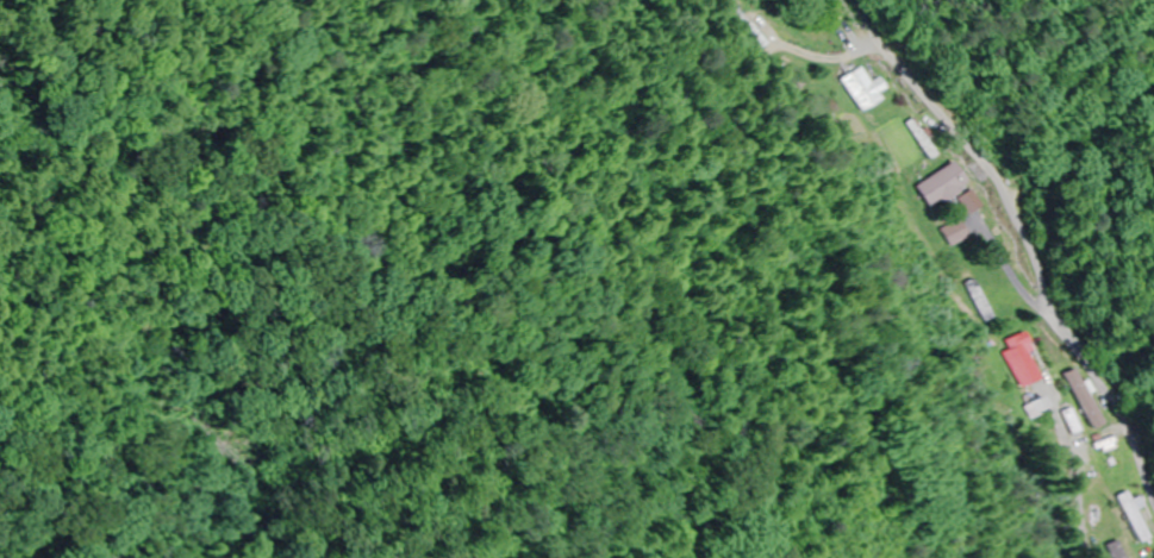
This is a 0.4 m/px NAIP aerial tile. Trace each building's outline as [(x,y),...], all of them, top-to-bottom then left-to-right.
[(878,81),(873,84),(863,69),(845,80),(866,112),(888,98),(878,81)] [(910,123),(930,160),(938,156),(918,119),(910,123)] [(935,209),(971,184),(957,162),(920,187),(935,209)] [(955,246),(973,240),(967,222),(949,228),(955,246)] [(1013,343),(1017,350),(1010,353),(1030,388),(1047,378),(1033,354),(1039,350),(1030,333),(1013,343)] [(1139,508),(1144,507),(1141,496),(1126,501),(1139,543),(1149,540),(1139,508)]
